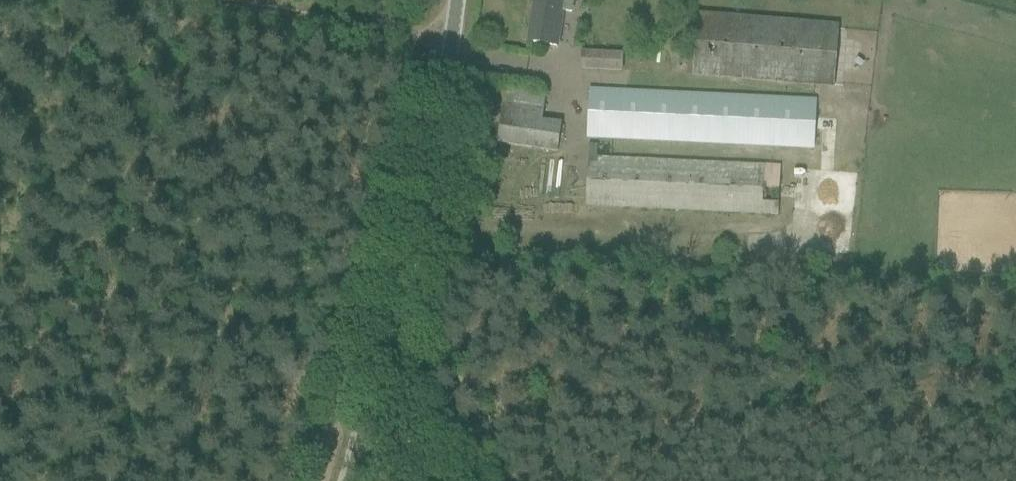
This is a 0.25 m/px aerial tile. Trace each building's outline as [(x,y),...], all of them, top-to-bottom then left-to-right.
[(529,42),(548,45),(556,46),(562,13),(572,14),(574,1),(579,2),(579,0),(535,0),(529,42)] [(693,76),(834,87),(839,25),(698,14),(693,76)] [(581,70),(622,72),(623,54),(582,52),(581,70)] [(498,143),(557,152),(561,123),(541,120),(545,96),(505,90),(498,143)] [(592,90),(589,140),(597,140),(601,141),(813,151),(815,119),(815,101),(592,90)] [(587,190),(586,206),(777,215),(778,195),(780,166),(600,157),(597,157),(597,146),(589,146),(587,186),(587,190)]
